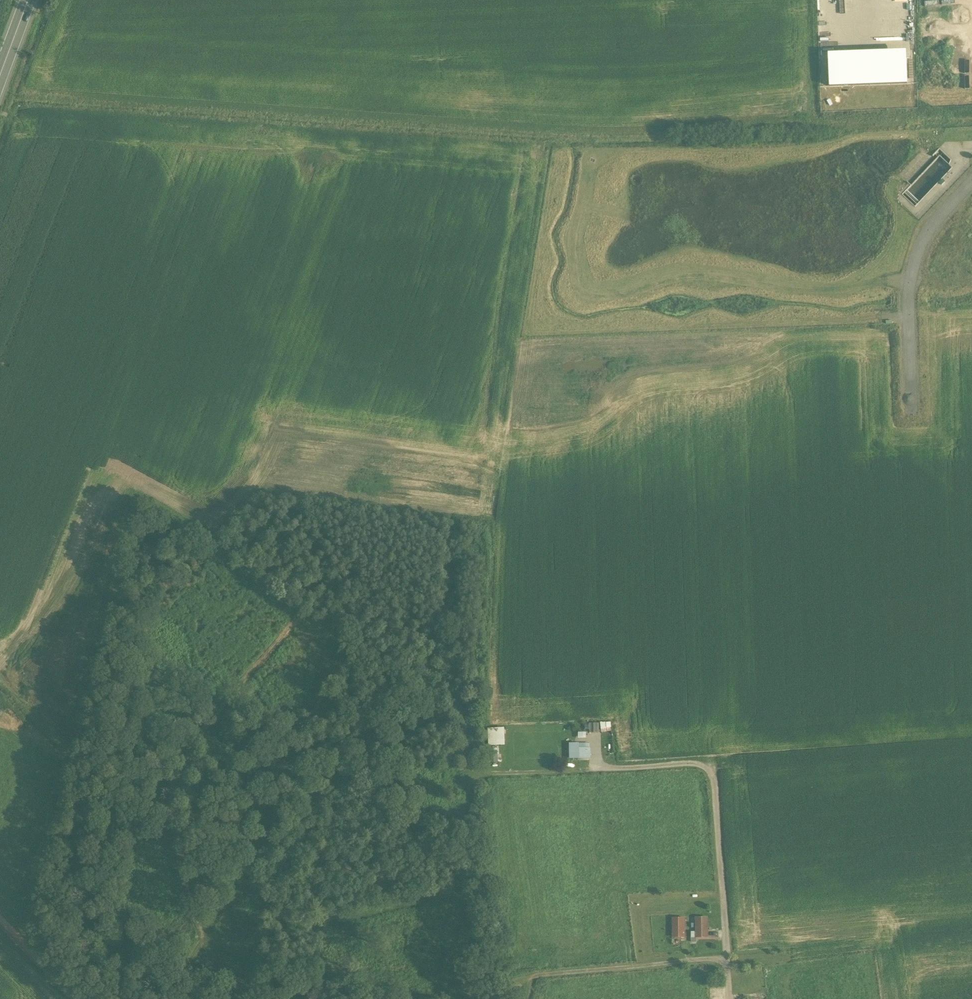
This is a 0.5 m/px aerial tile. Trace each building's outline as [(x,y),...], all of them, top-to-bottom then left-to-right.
[(906,52),(829,54),(830,86),(907,84),(906,52)] [(489,743),(506,743),(506,727),(490,727),(489,743)] [(579,743),(569,743),(569,759),(591,758),(591,748),(579,748),(579,743)] [(685,918),(672,918),(673,937),(685,937),(685,918)] [(708,918),(695,918),(695,937),(708,937),(708,918)]
